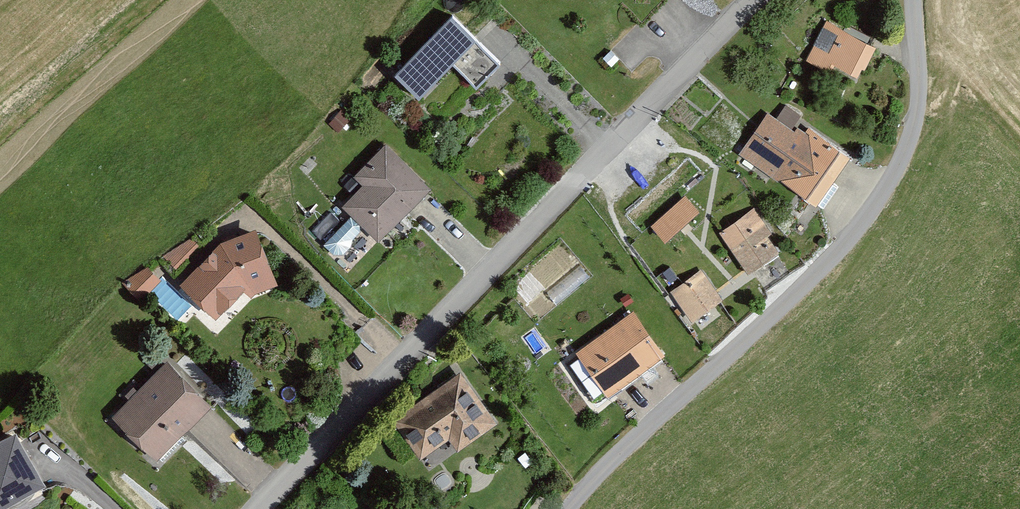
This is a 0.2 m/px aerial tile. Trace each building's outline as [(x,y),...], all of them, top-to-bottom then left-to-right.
[(494,64),(449,19),(388,80),(411,103),(447,67),(469,89),(494,64)] [(873,50),(823,27),(806,63),(852,84),(857,74),(861,76),(873,50)] [(774,124),(764,117),(735,160),(810,210),(845,159),(805,132),(802,136),(795,132),(793,135),(790,133),(799,120),(784,110),(774,124)] [(345,123),(338,116),(327,128),(334,135),(345,123)] [(428,191),(384,146),(341,188),(349,196),(339,206),(374,243),(428,191)] [(696,217),(683,201),(647,229),(660,245),(696,217)] [(782,255),(752,211),(714,237),(744,281),(782,255)] [(212,323),(242,292),(245,299),(273,289),(252,233),(217,246),(176,287),(212,323)] [(188,242),(164,258),(176,271),(196,250),(188,242)] [(125,283),(123,291),(135,304),(158,282),(147,271),(125,283)] [(720,305),(698,274),(667,296),(688,327),(720,305)] [(630,305),(625,298),(618,303),(623,310),(630,305)] [(661,359),(631,314),(571,354),(602,399),(661,359)] [(159,360),(150,352),(140,363),(148,371),(159,360)] [(208,410),(162,365),(107,420),(153,465),(208,410)] [(494,424),(460,374),(389,423),(415,461),(444,442),(451,453),(494,424)] [(10,436),(0,441),(0,508),(2,508),(39,488),(10,436)] [(337,500),(331,508),(351,508),(337,500)]
